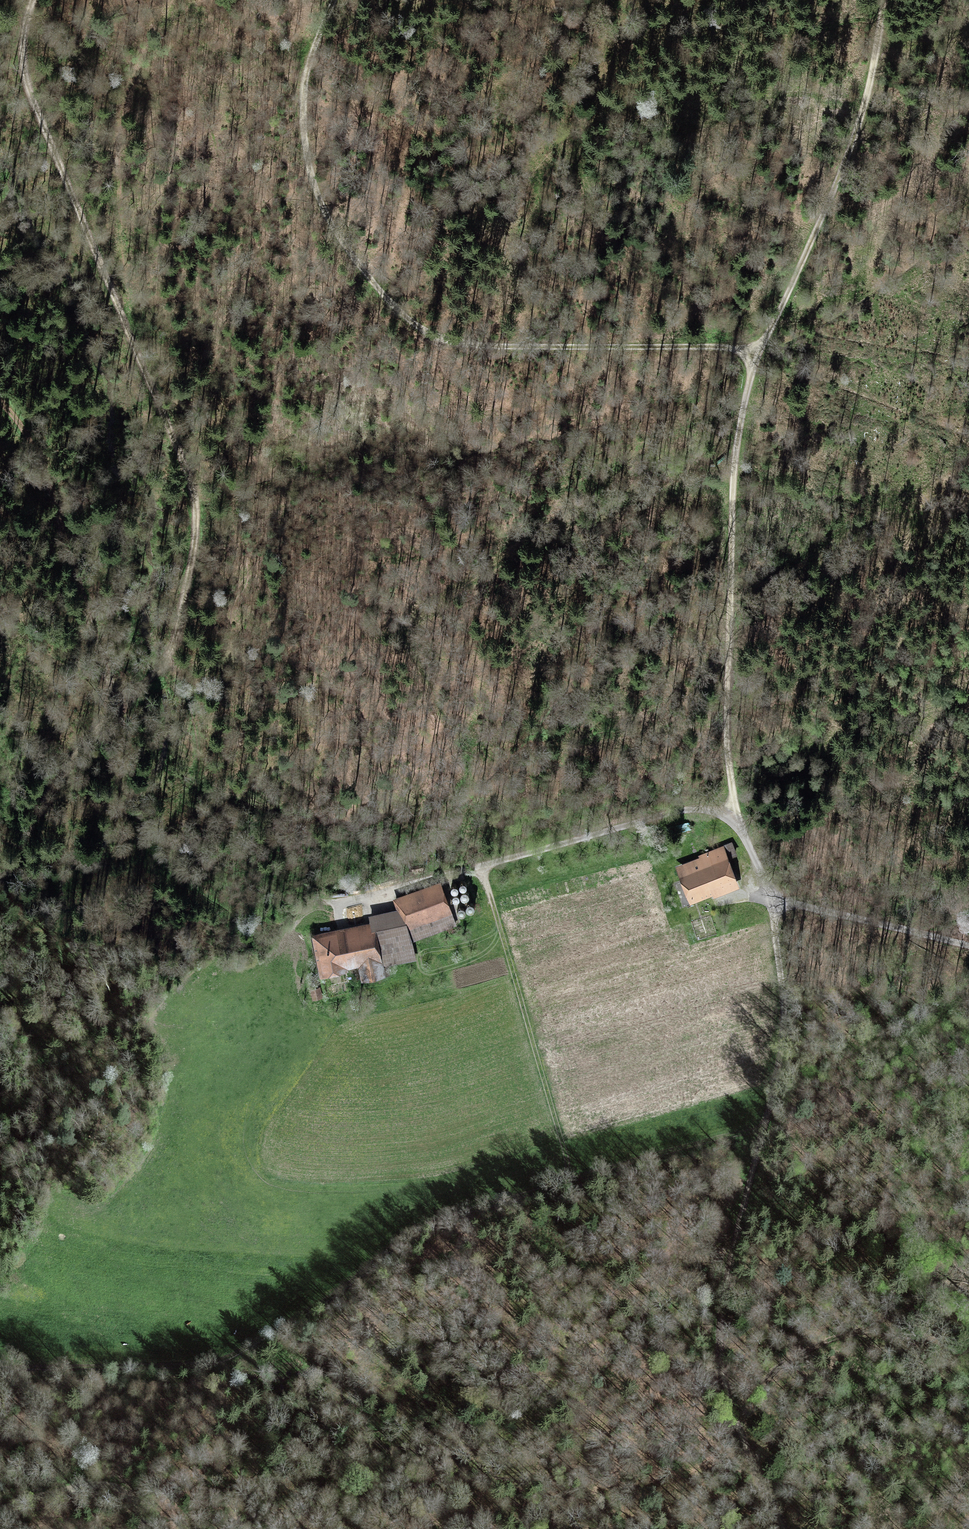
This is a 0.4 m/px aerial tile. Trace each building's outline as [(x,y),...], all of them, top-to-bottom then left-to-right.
[(676,866),(690,904),(713,895),(714,897),(741,887),(729,857),(738,854),(733,841),(698,855),(699,857),(676,866)] [(406,922),(408,929),(453,914),(442,881),(392,898),(396,909),(401,923),(406,922)] [(464,891),(463,891),(461,892),(461,893),(460,895),(460,896),(461,898),(462,899),(464,899),(466,899),(467,899),(468,897),(469,896),(469,894),(468,893),(467,892),(466,891),(464,891)] [(466,907),(467,909),(467,910),(469,911),(470,912),(472,911),(473,911),(474,910),(475,908),(475,906),(474,905),(473,904),(472,903),(470,903),(469,903),(467,904),(467,906),(466,907)] [(462,907),(460,907),(459,908),(458,909),(457,911),(457,912),(458,914),(459,915),(461,915),(463,915),(464,915),(465,914),(466,912),(466,911),(466,909),(465,908),(463,907),(462,907)] [(369,915),(370,922),(372,931),(376,930),(384,968),(417,960),(413,942),(457,926),(453,914),(408,929),(406,922),(401,923),(396,909),(369,915)] [(361,981),(386,976),(384,968),(376,930),(372,931),(370,922),(311,934),(320,977),(349,971),(348,969),(358,967),(361,981)] [(320,987),(309,989),(312,1000),(323,998),(320,987)]
